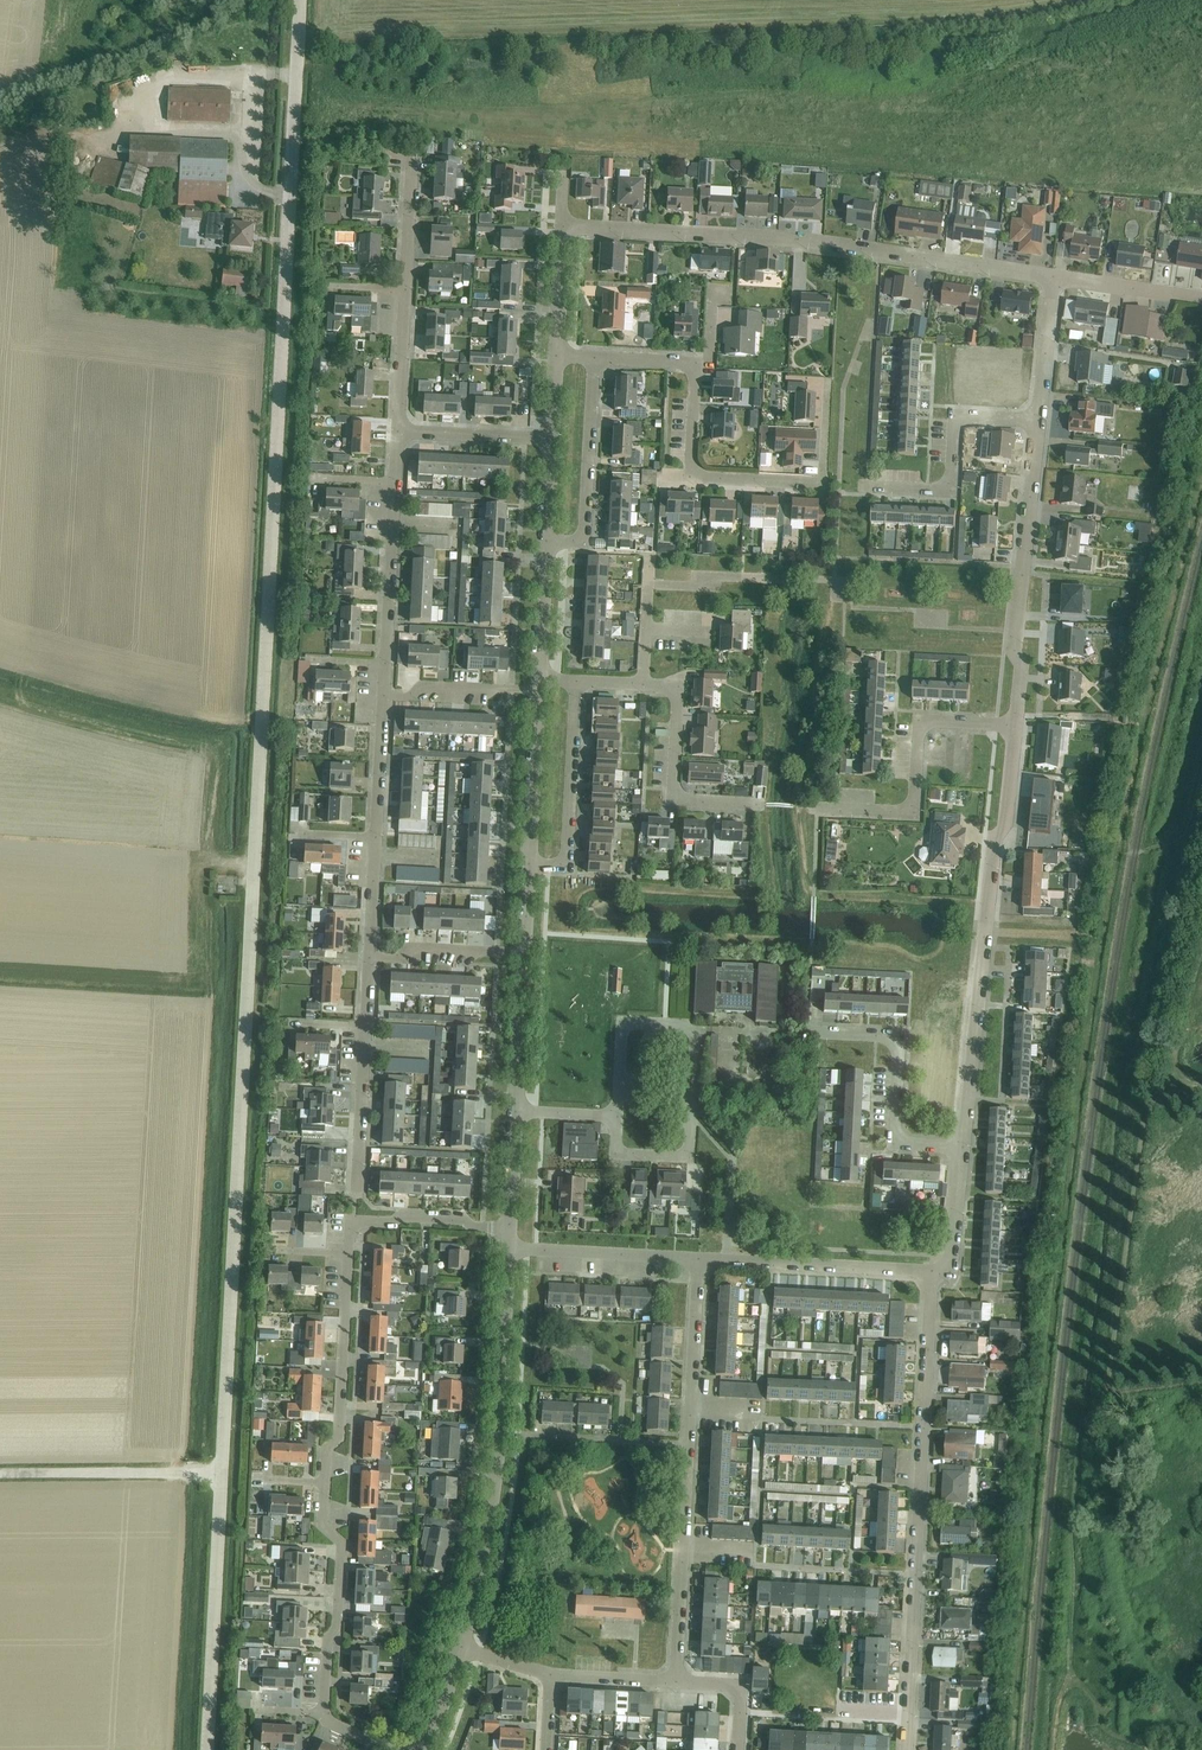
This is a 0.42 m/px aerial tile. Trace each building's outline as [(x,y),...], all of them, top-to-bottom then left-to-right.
[(169,89),(168,121),(229,124),(231,91),(169,89)] [(98,157),(90,185),(146,203),(154,175),(150,174),(179,175),(178,207),(226,208),(228,142),(182,141),(182,140),(130,137),(129,167),(98,157)] [(435,139),(425,139),(424,156),(433,157),(435,139)] [(436,166),(435,179),(455,180),(461,180),(462,167),(459,167),(460,160),(453,160),(454,140),(444,140),(443,159),(436,159),(436,166)] [(604,179),(612,179),(613,160),(605,160),(604,179)] [(502,180),(502,189),(523,190),(524,175),(513,175),(513,168),(497,167),(496,179),(502,180)] [(818,171),(817,185),(829,186),(830,172),(818,171)] [(357,189),(356,195),(356,196),(383,197),(384,180),(374,180),(375,173),(358,172),(357,180),(364,180),(364,189),(357,189)] [(871,187),(881,188),(882,179),(872,177),(871,187)] [(455,180),(435,179),(434,201),(458,202),(458,192),(455,192),(455,180)] [(618,205),(633,206),(633,210),(641,211),(643,180),(619,179),(618,205)] [(593,208),(604,209),(605,189),(604,189),(596,188),(592,188),(592,181),(577,180),(576,199),(593,200),(593,208)] [(945,186),(924,183),(922,195),(943,198),(945,186)] [(1009,186),(1008,197),(1020,197),(1021,186),(1009,186)] [(960,187),(958,201),(969,203),(971,189),(960,187)] [(523,190),(502,189),(501,197),(495,197),(495,210),(511,210),(512,203),(522,204),(523,190)] [(666,211),(682,212),(682,213),(691,214),(692,192),(668,190),(666,211)] [(700,191),(699,207),(699,214),(731,216),(731,209),(737,209),(738,197),(732,197),(732,199),(709,198),(709,191),(700,191)] [(769,213),(776,214),(777,195),(770,194),(769,213)] [(1045,206),(1052,206),(1051,215),(1058,216),(1060,195),(1047,194),(1045,206)] [(356,196),(356,195),(354,195),(352,219),(381,221),(382,214),(383,197),(356,196)] [(744,217),(766,218),(767,199),(745,198),(744,217)] [(950,212),(951,199),(944,198),(943,211),(950,212)] [(1118,199),(1119,209),(1129,207),(1128,198),(1118,199)] [(1158,209),(1159,201),(1147,198),(1145,206),(1158,209)] [(780,204),(785,204),(784,219),(821,221),(822,202),(780,199),(780,204)] [(861,229),(872,231),(876,205),(854,202),(853,211),(848,210),(846,225),(861,227),(861,229)] [(965,205),(964,213),(976,214),(977,207),(965,205)] [(186,208),(185,219),(202,221),(203,209),(186,208)] [(1020,253),(1041,255),(1045,211),(1025,208),(1024,222),(1014,221),(1012,242),(1021,243),(1020,253)] [(328,220),(341,221),(342,212),(329,211),(328,220)] [(940,236),(943,217),(904,211),(903,218),(898,218),(895,219),(894,224),(897,227),(896,234),(923,238),(924,233),(940,236)] [(206,227),(205,240),(219,242),(219,241),(222,241),(222,242),(221,242),(221,247),(251,250),(253,227),(242,226),(242,224),(234,223),(234,216),(226,215),(226,216),(208,214),(207,227),(206,227)] [(977,218),(977,220),(956,217),(953,241),(961,242),(961,239),(984,242),(987,222),(986,222),(986,219),(985,216),(984,214),(981,214),(978,215),(977,218)] [(1134,218),(1128,232),(1137,235),(1143,222),(1134,218)] [(1053,221),(1052,232),(1060,233),(1061,222),(1053,221)] [(478,233),(494,234),(495,226),(478,225),(478,233)] [(1064,245),(1071,246),(1069,259),(1080,261),(1081,259),(1099,261),(1102,241),(1074,237),(1075,228),(1066,227),(1064,245)] [(435,256),(450,257),(452,230),(432,229),(431,249),(436,249),(435,256)] [(500,250),(520,251),(521,234),(501,234),(500,250)] [(1160,235),(1159,247),(1168,249),(1170,237),(1160,235)] [(359,265),(379,266),(380,237),(361,236),(359,265)] [(623,263),(624,246),(604,245),(603,261),(600,261),(600,273),(620,274),(621,263),(623,263)] [(1120,246),(1117,266),(1142,270),(1145,249),(1120,246)] [(1201,270),(1201,249),(1180,246),(1177,266),(1201,270)] [(690,270),(699,270),(699,271),(728,272),(729,252),(700,250),(700,256),(691,256),(690,270)] [(456,263),(473,264),(474,253),(456,252),(456,263)] [(776,275),(777,255),(757,254),(757,260),(747,260),(746,283),(762,283),(763,274),(776,275)] [(656,285),(658,255),(649,255),(647,284),(656,285)] [(502,276),(501,286),(518,287),(519,270),(502,269),(503,262),(487,261),(487,268),(495,269),(495,276),(502,276)] [(463,269),(461,269),(461,268),(437,267),(437,274),(429,274),(428,293),(451,294),(452,284),(460,284),(460,282),(463,282),(463,283),(470,283),(471,268),(463,268),(463,269)] [(223,271),(221,286),(236,287),(235,300),(247,301),(248,289),(250,274),(223,271)] [(896,282),(886,280),(884,295),(894,296),(894,300),(908,302),(906,310),(921,312),(924,291),(914,290),(915,283),(896,280),(896,282)] [(966,318),(976,320),(979,301),(969,299),(971,289),(945,285),(944,287),(942,288),(941,292),(943,293),(942,305),(967,309),(966,318)] [(518,287),(501,286),(500,297),(494,296),(494,303),(478,302),(472,302),(472,309),(500,311),(501,304),(517,305),(518,287)] [(626,299),(650,300),(651,290),(627,289),(626,299)] [(1001,312),(1029,317),(1032,295),(1023,293),(1022,295),(1004,292),(1001,312)] [(828,296),(801,295),(800,320),(790,320),(789,338),(806,340),(807,321),(806,321),(806,317),(827,318),(828,296)] [(600,317),(599,330),(622,332),(632,332),(633,315),(623,314),(624,298),(604,297),(603,317),(600,317)] [(327,316),(327,331),(334,331),(338,331),(340,328),(341,323),(341,317),(351,317),(353,300),(335,299),(334,316),(327,316)] [(353,300),(351,317),(352,317),(351,326),(362,326),(361,333),(375,334),(376,319),(369,318),(370,301),(353,300)] [(1102,345),(1114,346),(1117,321),(1107,319),(1109,305),(1077,301),(1074,323),(1105,328),(1102,345)] [(696,342),(697,311),(693,310),(693,304),(685,303),(685,310),(684,319),(675,318),(674,337),(689,338),(688,342),(696,342)] [(1123,335),(1163,341),(1166,319),(1147,316),(1147,311),(1127,308),(1123,335)] [(427,318),(426,334),(445,335),(445,325),(451,325),(452,319),(460,320),(461,312),(445,311),(445,318),(427,318)] [(766,320),(777,321),(777,311),(767,311),(766,320)] [(760,333),(761,315),(740,314),(739,331),(725,331),(724,339),(726,339),(725,355),(746,356),(747,346),(752,347),(753,333),(760,333)] [(499,329),(498,340),(515,341),(516,323),(500,322),(500,315),(484,315),(484,322),(493,323),(492,329),(499,329)] [(913,338),(924,340),(927,320),(918,319),(916,333),(914,332),(913,338)] [(1025,331),(1026,346),(1037,345),(1037,331),(1025,331)] [(970,332),(968,344),(976,345),(979,334),(970,332)] [(445,335),(426,334),(425,352),(443,353),(443,360),(458,361),(459,354),(450,353),(451,347),(444,346),(445,335)] [(515,341),(498,340),(497,350),(491,350),(491,356),(470,355),(469,364),(497,366),(498,357),(514,358),(515,341)] [(904,344),(904,358),(921,359),(921,345),(904,344)] [(1192,358),(1192,348),(1166,347),(1165,357),(1192,358)] [(1080,365),(1078,384),(1099,386),(1101,366),(1107,367),(1108,357),(1077,354),(1076,364),(1080,365)] [(904,358),(903,372),(920,373),(921,359),(904,358)] [(323,360),(323,370),(330,370),(331,360),(323,360)] [(530,374),(531,366),(522,366),(521,374),(530,374)] [(1175,371),(1173,386),(1188,388),(1190,373),(1175,371)] [(348,385),(347,398),(350,398),(350,407),(367,408),(367,399),(371,399),(373,373),(356,372),(355,385),(348,385)] [(903,372),(902,385),(919,387),(920,373),(903,372)] [(713,382),(713,399),(723,400),(723,403),(738,404),(739,390),(736,389),(737,387),(737,374),(717,373),(716,382),(713,382)] [(616,380),(615,396),(636,397),(636,385),(641,385),(642,375),(621,374),(621,381),(616,380)] [(423,415),(441,416),(442,398),(432,398),(433,383),(418,382),(418,398),(424,398),(423,415)] [(787,383),(787,393),(796,393),(794,422),(813,423),(815,394),(807,394),(807,384),(787,383)] [(442,398),(441,416),(459,417),(459,400),(466,401),(467,385),(460,385),(459,393),(453,392),(453,399),(442,398)] [(475,418),(493,419),(494,401),(483,401),(483,386),(470,385),(469,401),(476,401),(475,418)] [(902,385),(902,399),(918,400),(919,387),(902,385)] [(494,401),(493,419),(510,420),(511,402),(517,403),(518,387),(510,387),(510,396),(505,395),(504,402),(494,401)] [(636,397),(615,396),(615,411),(619,412),(619,419),(646,420),(646,409),(635,409),(636,397)] [(902,399),(901,413),(918,414),(918,400),(902,399)] [(1071,414),(1069,432),(1095,435),(1097,417),(1113,419),(1115,406),(1080,402),(1078,415),(1071,414)] [(901,413),(900,427),(917,428),(918,414),(901,413)] [(331,422),(335,422),(335,424),(350,425),(351,417),(331,416),(331,422)] [(711,416),(711,424),(713,424),(712,440),(732,441),(734,417),(711,416)] [(614,430),(613,444),(631,445),(631,437),(642,438),(642,424),(626,423),(626,430),(614,430)] [(353,424),(352,440),(352,441),(369,441),(370,425),(353,424)] [(900,427),(900,441),(916,442),(917,428),(900,427)] [(993,435),(992,447),(990,459),(1011,461),(1012,445),(1014,445),(1015,437),(1015,431),(1001,430),(1001,435),(993,435)] [(815,433),(775,431),(774,452),(784,452),(783,468),(801,469),(802,453),(814,454),(815,433)] [(352,441),(352,440),(342,439),(342,447),(352,448),(351,456),(369,457),(369,441),(352,441)] [(916,442),(900,441),(899,455),(915,457),(916,442)] [(1098,451),(1067,448),(1065,465),(1089,467),(1090,455),(1121,458),(1123,445),(1099,443),(1098,451)] [(631,445),(613,444),(612,460),(625,460),(624,466),(640,467),(640,454),(630,453),(631,445)] [(775,470),(776,452),(762,452),(762,470),(775,470)] [(333,463),(348,464),(349,456),(334,455),(333,463)] [(417,477),(417,483),(432,484),(433,478),(434,457),(419,456),(417,477)] [(433,478),(448,479),(449,458),(434,457),(433,478)] [(448,479),(462,479),(464,458),(449,458),(448,479)] [(462,479),(477,480),(479,459),(464,458),(462,479)] [(477,480),(492,481),(493,460),(479,459),(477,480)] [(493,460),(492,481),(508,482),(509,461),(493,460)] [(641,485),(656,486),(657,472),(642,471),(641,485)] [(611,484),(610,498),(631,500),(638,500),(640,500),(640,494),(638,494),(639,476),(633,475),(613,474),(612,484),(611,484)] [(986,502),(1006,504),(1008,488),(1010,488),(1011,480),(988,478),(986,502)] [(1061,505),(1085,507),(1086,498),(1084,497),(1086,481),(1066,479),(1064,495),(1062,495),(1061,505)] [(330,511),(342,512),(343,493),(327,492),(327,499),(319,499),(318,519),(329,520),(330,511)] [(343,493),(342,512),(354,512),(353,521),(365,522),(366,501),(358,501),(358,494),(343,493)] [(680,515),(681,495),(668,495),(668,501),(660,501),(659,517),(667,518),(667,515),(680,515)] [(694,496),(681,495),(680,515),(679,523),(687,523),(687,519),(699,519),(700,503),(694,503),(694,496)] [(610,498),(609,513),(631,514),(631,506),(638,506),(638,500),(631,500),(610,498)] [(763,520),(764,499),(751,499),(751,503),(743,503),(742,525),(750,526),(750,519),(763,520)] [(777,500),(764,499),(763,520),(764,520),(763,529),(775,530),(776,526),(783,527),(784,505),(777,505),(777,500)] [(784,505),(783,527),(790,527),(790,521),(803,522),(805,501),(791,501),(791,506),(784,505)] [(805,501),(803,522),(816,522),(816,529),(823,529),(824,507),(817,507),(818,502),(805,501)] [(709,523),(733,524),(734,503),(710,502),(709,523)] [(453,518),(464,518),(464,505),(453,504),(453,505),(453,518)] [(485,506),(484,521),(506,522),(506,507),(485,506)] [(871,524),(886,525),(886,508),(872,507),(871,524)] [(1087,517),(1101,518),(1102,509),(1088,507),(1087,517)] [(886,525),(899,526),(900,509),(886,508),(886,525)] [(899,526),(913,527),(914,510),(900,509),(899,526)] [(913,527),(927,528),(928,511),(914,510),(913,527)] [(927,528),(941,528),(942,511),(928,511),(927,528)] [(942,511),(941,528),(955,529),(956,512),(942,511)] [(609,513),(609,527),(630,528),(631,514),(609,513)] [(315,531),(315,519),(306,519),(305,538),(313,539),(314,531),(315,531)] [(981,519),(980,534),(997,535),(998,520),(981,519)] [(484,521),(484,536),(505,537),(506,522),(484,521)] [(1059,527),(1057,544),(1079,546),(1080,538),(1083,535),(1095,537),(1096,523),(1075,521),(1074,529),(1059,527)] [(1142,526),(1141,535),(1150,536),(1151,536),(1151,531),(1152,527),(1142,526)] [(608,541),(607,551),(615,551),(635,552),(636,542),(629,542),(629,534),(638,534),(647,537),(647,539),(653,540),(654,529),(646,529),(638,528),(630,528),(609,527),(608,541)] [(997,535),(980,534),(980,548),(996,549),(997,535)] [(414,547),(451,549),(452,537),(414,535),(414,542),(414,547)] [(505,537),(484,536),(483,552),(494,552),(504,553),(505,537)] [(713,552),(716,543),(706,540),(704,550),(713,552)] [(1079,546),(1057,544),(1055,561),(1070,563),(1069,570),(1091,573),(1092,559),(1081,558),(1078,555),(1079,546)] [(344,561),(344,571),(362,572),(363,554),(356,554),(356,547),(337,546),(337,560),(344,561)] [(747,555),(759,556),(760,548),(748,547),(747,555)] [(413,550),(412,577),(433,578),(434,551),(413,550)] [(587,559),(586,580),(607,581),(608,564),(612,564),(613,560),(587,559)] [(482,565),(481,581),(502,582),(503,566),(482,565)] [(362,572),(344,571),(343,582),(335,582),(335,596),(353,597),(354,590),(361,590),(362,572)] [(412,577),(411,592),(432,593),(433,578),(412,577)] [(479,589),(479,578),(470,577),(469,589),(479,589)] [(515,596),(515,580),(506,579),(505,595),(515,596)] [(586,580),(585,600),(606,601),(607,581),(586,580)] [(481,581),(480,596),(502,597),(502,582),(481,581)] [(1063,589),(1062,615),(1081,616),(1083,585),(1072,584),(1071,589),(1063,589)] [(411,592),(410,607),(431,608),(432,593),(411,592)] [(480,596),(480,610),(501,612),(502,597),(480,596)] [(1134,613),(1135,599),(1126,598),(1125,612),(1134,613)] [(585,600),(584,620),(605,621),(605,611),(610,611),(613,606),(611,601),(606,601),(585,600)] [(334,619),(333,626),(359,628),(360,611),(351,611),(351,603),(335,602),(334,610),(341,610),(340,620),(334,619)] [(431,608),(410,607),(409,622),(430,623),(431,608)] [(501,612),(480,610),(479,626),(500,627),(501,612)] [(732,611),(732,619),(731,628),(721,628),(720,653),(741,654),(742,634),(750,634),(751,612),(732,611)] [(584,620),(583,641),(611,642),(610,642),(611,621),(605,621),(584,620)] [(624,624),(614,624),(614,635),(636,635),(636,620),(624,620),(624,624)] [(359,628),(333,626),(333,634),(339,634),(339,643),(332,642),(332,650),(349,651),(349,644),(358,645),(359,628)] [(409,635),(424,636),(425,628),(410,627),(409,635)] [(1120,628),(1120,637),(1129,638),(1129,628),(1120,628)] [(484,648),(484,637),(484,631),(484,630),(469,630),(468,636),(477,636),(476,651),(467,650),(466,671),(482,672),(483,648),(484,648)] [(1060,657),(1081,658),(1082,646),(1084,644),(1084,640),(1082,638),(1083,632),(1061,631),(1060,657)] [(611,642),(583,641),(582,661),(603,662),(603,651),(610,651),(611,642)] [(408,668),(422,669),(424,648),(398,647),(397,665),(408,665),(408,668)] [(424,648),(422,669),(448,670),(449,653),(439,652),(439,649),(424,648)] [(498,649),(484,648),(483,648),(482,672),(497,673),(497,671),(507,672),(508,649),(498,649)] [(847,649),(846,662),(852,663),(861,663),(861,659),(863,659),(863,655),(861,655),(862,650),(847,649)] [(623,659),(621,669),(629,670),(631,661),(623,659)] [(311,660),(302,660),(302,681),(311,681),(311,660)] [(868,664),(867,678),(884,679),(885,665),(868,664)] [(1107,670),(1105,683),(1118,684),(1119,671),(1107,670)] [(704,680),(725,681),(726,673),(704,672),(704,680)] [(332,705),(332,695),(333,674),(317,673),(316,685),(309,685),(308,702),(316,702),(316,694),(323,695),(323,704),(332,705)] [(333,674),(332,695),(348,696),(347,704),(355,705),(356,687),(349,687),(350,675),(333,674)] [(751,693),(761,693),(762,675),(752,674),(751,693)] [(1081,677),(1060,676),(1060,675),(1059,675),(1058,703),(1059,703),(1059,702),(1080,703),(1081,677)] [(867,678),(867,692),(883,693),(884,679),(867,678)] [(692,697),(692,709),(701,709),(700,717),(714,717),(715,710),(711,710),(712,683),(695,682),(694,697),(692,697)] [(913,700),(927,701),(927,684),(914,683),(913,700)] [(927,701),(941,701),(942,685),(927,684),(927,701)] [(941,701),(955,702),(956,686),(942,685),(941,701)] [(956,686),(955,702),(969,703),(970,686),(956,686)] [(866,705),(866,706),(883,707),(883,693),(867,692),(860,692),(859,705),(866,705)] [(757,707),(756,695),(748,696),(750,708),(757,707)] [(597,702),(596,719),(617,720),(618,703),(597,702)] [(866,706),(865,720),(882,720),(883,707),(866,706)] [(420,714),(405,713),(405,716),(394,716),(393,734),(419,735),(420,714)] [(419,735),(434,736),(435,715),(420,714),(419,735)] [(434,736),(449,737),(450,715),(435,715),(434,736)] [(449,737),(464,737),(465,716),(450,715),(449,737)] [(464,737),(479,738),(480,717),(465,716),(464,737)] [(692,756),(712,757),(713,732),(716,733),(717,717),(714,717),(700,717),(699,716),(698,731),(693,731),(693,736),(690,736),(690,746),(692,746),(692,756)] [(480,717),(479,738),(494,739),(495,718),(480,717)] [(598,737),(597,753),(618,755),(619,737),(616,737),(617,720),(596,719),(595,737),(598,737)] [(865,720),(864,734),(881,735),(882,720),(865,720)] [(312,731),(327,732),(327,724),(313,723),(312,731)] [(1036,766),(1057,768),(1061,729),(1061,728),(1040,726),(1036,766)] [(330,731),(329,740),(329,752),(335,753),(335,750),(353,751),(354,734),(337,733),(337,732),(330,731)] [(750,731),(750,740),(759,740),(759,731),(750,731)] [(864,734),(864,747),(880,748),(881,735),(864,734)] [(864,747),(863,761),(880,762),(880,748),(864,747)] [(593,770),(592,787),(614,789),(614,772),(617,772),(618,755),(597,753),(596,770),(593,770)] [(756,787),(766,788),(768,769),(767,769),(768,762),(759,761),(756,787)] [(880,762),(863,761),(862,775),(879,776),(880,762)] [(402,762),(401,776),(422,778),(423,763),(402,762)] [(744,776),(754,776),(754,769),(755,764),(744,763),(743,769),(744,769),(744,776)] [(455,780),(461,780),(462,774),(455,774),(456,765),(450,764),(449,779),(455,780)] [(471,765),(470,781),(492,782),(492,766),(471,765)] [(688,784),(723,785),(724,766),(689,765),(688,784)] [(329,790),(350,791),(352,767),(331,766),(331,767),(325,766),(325,773),(330,773),(329,790)] [(625,769),(625,777),(634,778),(635,770),(625,769)] [(401,776),(400,791),(422,792),(422,778),(401,776)] [(470,781),(470,795),(491,797),(492,782),(470,781)] [(1033,798),(1029,832),(1050,834),(1055,783),(1038,782),(1037,798),(1033,798)] [(594,804),(593,820),(614,821),(615,805),(613,805),(614,789),(592,787),(591,804),(594,804)] [(931,790),(930,800),(940,801),(941,791),(931,790)] [(400,791),(400,806),(421,807),(422,792),(400,791)] [(299,822),(308,823),(309,795),(301,794),(299,822)] [(470,795),(469,810),(490,812),(491,797),(470,795)] [(329,824),(349,825),(350,802),(330,801),(329,824)] [(400,806),(398,833),(427,834),(427,823),(428,815),(420,815),(421,807),(400,806)] [(469,810),(468,825),(489,826),(490,812),(469,810)] [(938,811),(938,819),(963,821),(963,812),(938,811)] [(590,838),(589,856),(610,857),(611,840),(613,840),(614,821),(593,820),(592,838),(590,838)] [(659,850),(675,851),(676,831),(668,830),(669,821),(648,820),(647,839),(659,840),(659,850)] [(695,857),(710,858),(711,842),(703,841),(704,823),(684,822),(683,841),(695,841),(695,857)] [(713,842),(721,842),(721,843),(733,843),(732,859),(747,860),(748,843),(742,842),(742,825),(722,824),(722,825),(714,825),(713,842)] [(468,825),(467,840),(488,841),(489,826),(468,825)] [(930,864),(956,867),(958,847),(964,848),(966,831),(960,830),(960,828),(934,826),(932,850),(923,849),(920,851),(919,858),(922,862),(930,863),(930,864)] [(398,847),(435,849),(436,837),(398,835),(398,847)] [(838,859),(840,838),(829,837),(828,858),(838,859)] [(467,840),(466,855),(488,856),(488,841),(467,840)] [(320,874),(322,872),(323,848),(306,847),(305,864),(289,863),(289,879),(304,879),(305,871),(311,871),(313,874),(320,874)] [(323,848),(322,872),(322,875),(338,876),(337,887),(344,888),(346,866),(339,866),(340,849),(323,848)] [(1026,857),(1025,874),(1042,875),(1042,873),(1043,865),(1058,865),(1058,852),(1043,851),(1043,858),(1026,857)] [(466,855),(466,870),(487,871),(488,856),(466,855)] [(610,857),(589,856),(588,873),(609,874),(610,857)] [(826,863),(827,872),(838,871),(837,862),(826,863)] [(396,881),(439,883),(440,869),(397,867),(396,881)] [(1077,867),(1077,875),(1084,875),(1085,868),(1077,867)] [(487,871),(466,870),(465,885),(486,886),(487,871)] [(1025,874),(1024,892),(1041,893),(1042,891),(1042,880),(1048,881),(1049,874),(1042,873),(1042,875),(1025,874)] [(1069,891),(1076,891),(1077,875),(1070,875),(1069,891)] [(396,886),(395,892),(410,893),(409,910),(410,910),(417,910),(418,894),(418,888),(396,886)] [(1041,893),(1024,892),(1023,909),(1024,909),(1023,917),(1039,918),(1039,917),(1055,918),(1055,911),(1040,910),(1041,898),(1047,898),(1048,892),(1042,891),(1041,893)] [(336,892),(336,905),(358,905),(358,893),(336,892)] [(394,920),(393,930),(409,931),(410,910),(409,910),(394,909),(394,920)] [(326,924),(326,935),(343,936),(344,918),(327,917),(328,911),(312,910),(312,923),(326,924)] [(423,932),(438,932),(439,911),(424,910),(423,932)] [(438,932),(453,933),(454,912),(439,911),(438,932)] [(453,933),(468,934),(469,913),(454,912),(453,933)] [(469,913),(468,934),(483,935),(484,914),(469,913)] [(383,924),(383,929),(393,930),(394,920),(383,920),(383,924)] [(310,951),(310,958),(325,959),(325,952),(342,953),(343,936),(326,935),(318,934),(317,945),(319,945),(318,952),(310,951)] [(1032,968),(1032,974),(1047,974),(1049,955),(1044,955),(1027,954),(1026,967),(1032,968)] [(324,977),(323,988),(340,989),(341,971),(324,971),(325,964),(310,963),(309,970),(317,971),(317,977),(324,977)] [(755,1023),(775,1024),(778,968),(758,967),(758,972),(752,972),(752,966),(722,965),(721,970),(716,970),(716,965),(696,964),(693,1015),(713,1016),(713,1012),(755,1014),(755,1023)] [(611,994),(620,995),(622,970),(613,970),(611,994)] [(1026,980),(1025,992),(1046,993),(1047,974),(1032,974),(1031,980),(1026,980)] [(390,996),(405,997),(406,976),(391,975),(390,996)] [(405,997),(420,998),(421,977),(406,976),(405,997)] [(420,998),(435,998),(436,977),(421,977),(420,998)] [(435,998),(450,999),(451,978),(436,977),(435,998)] [(450,999),(464,1000),(466,979),(451,978),(450,999)] [(464,1000),(464,1006),(479,1007),(480,1001),(481,980),(466,979),(464,1000)] [(823,1013),(837,1013),(838,997),(839,985),(832,984),(831,996),(824,996),(823,1013)] [(340,989),(323,988),(322,998),(316,998),(315,1004),(307,1004),(307,1011),(322,1012),(322,1005),(339,1006),(340,989)] [(1046,993),(1025,992),(1025,1005),(1030,1005),(1030,1012),(1045,1012),(1046,993)] [(837,1013),(851,1014),(852,997),(838,997),(837,1013)] [(851,1014),(865,1015),(866,998),(852,997),(851,1014)] [(865,1015),(879,1016),(880,999),(866,998),(865,1015)] [(879,1016),(893,1016),(894,1000),(880,999),(879,1016)] [(894,1000),(893,1016),(907,1017),(908,1000),(894,1000)] [(1017,1015),(1016,1029),(1033,1030),(1033,1016),(1017,1015)] [(388,1040),(430,1042),(431,1028),(389,1025),(388,1040)] [(457,1029),(456,1044),(477,1045),(478,1030),(457,1029)] [(1016,1029),(1015,1044),(1032,1045),(1033,1030),(1016,1029)] [(306,1061),(313,1061),(314,1037),(297,1037),(297,1048),(289,1048),(288,1065),(296,1066),(297,1054),(306,1055),(306,1061)] [(314,1037),(313,1061),(320,1061),(320,1056),(329,1056),(328,1068),(336,1068),(337,1051),(329,1050),(330,1038),(314,1037)] [(456,1044),(455,1059),(477,1060),(477,1045),(456,1044)] [(1015,1044),(1015,1057),(1031,1058),(1032,1045),(1015,1044)] [(1015,1057),(1014,1071),(1030,1072),(1031,1058),(1015,1057)] [(386,1073),(429,1075),(429,1061),(387,1059),(386,1073)] [(455,1059),(455,1074),(476,1075),(477,1060),(455,1059)] [(838,1071),(837,1086),(845,1086),(862,1087),(862,1073),(838,1071)] [(1014,1071),(1013,1085),(1030,1086),(1030,1072),(1014,1071)] [(476,1075),(455,1074),(454,1089),(475,1091),(476,1075)] [(385,1085),(384,1100),(405,1101),(406,1086),(411,1086),(412,1078),(388,1076),(388,1085),(385,1085)] [(1030,1086),(1013,1085),(1012,1100),(1029,1100),(1030,1086)] [(845,1086),(844,1100),(861,1101),(862,1087),(845,1086)] [(311,1102),(310,1111),(333,1112),(334,1097),(327,1097),(327,1090),(305,1089),(304,1102),(311,1102)] [(384,1100),(383,1115),(404,1116),(405,1101),(384,1100)] [(844,1100),(844,1114),(860,1115),(861,1101),(844,1100)] [(453,1103),(452,1119),(473,1120),(474,1104),(453,1103)] [(991,1110),(990,1124),(1007,1125),(1008,1111),(991,1110)] [(333,1112),(310,1111),(309,1120),(303,1119),(302,1132),(325,1133),(325,1126),(333,1127),(333,1112)] [(844,1114),(843,1128),(860,1129),(860,1115),(844,1114)] [(383,1115),(382,1130),(403,1131),(404,1116),(383,1115)] [(452,1119),(451,1133),(473,1135),(473,1120),(452,1119)] [(281,1133),(280,1121),(270,1121),(271,1134),(281,1133)] [(597,1161),(598,1137),(600,1137),(600,1125),(592,1125),(592,1126),(564,1124),(562,1158),(570,1158),(570,1160),(597,1161)] [(990,1124),(989,1138),(1006,1139),(1007,1125),(990,1124)] [(843,1128),(842,1142),(859,1142),(860,1129),(843,1128)] [(372,1141),(373,1131),(365,1130),(364,1141),(372,1141)] [(403,1131),(382,1130),(381,1145),(403,1146),(403,1131)] [(473,1135),(451,1133),(451,1149),(472,1150),(473,1135)] [(989,1138),(989,1152),(1005,1153),(1006,1139),(989,1138)] [(283,1153),(282,1142),(274,1142),(275,1153),(283,1153)] [(842,1142),(841,1156),(858,1156),(859,1142),(842,1142)] [(307,1159),(307,1167),(330,1168),(331,1154),(324,1153),(324,1147),(301,1145),(300,1158),(307,1159)] [(989,1152),(988,1166),(1004,1167),(1005,1153),(989,1152)] [(841,1156),(841,1169),(858,1170),(858,1156),(841,1156)] [(882,1181),(881,1187),(896,1188),(896,1182),(897,1165),(883,1164),(882,1181)] [(896,1182),(910,1182),(911,1166),(897,1165),(896,1182)] [(910,1189),(923,1190),(925,1167),(911,1166),(910,1182),(910,1189)] [(988,1166),(987,1180),(1003,1180),(1004,1167),(988,1166)] [(330,1168),(307,1167),(306,1177),(299,1176),(299,1189),(302,1189),(301,1197),(324,1198),(325,1183),(330,1183),(330,1168)] [(925,1167),(923,1190),(938,1191),(939,1167),(925,1167)] [(425,1176),(424,1197),(439,1198),(440,1177),(437,1177),(438,1168),(427,1168),(427,1176),(425,1176)] [(858,1170),(841,1169),(840,1183),(857,1184),(858,1170)] [(645,1199),(647,1170),(633,1170),(632,1190),(624,1190),(623,1204),(636,1205),(636,1198),(645,1199)] [(661,1200),(671,1200),(673,1172),(659,1171),(658,1192),(651,1191),(650,1206),(661,1206),(661,1200)] [(673,1172),(671,1200),(680,1201),(679,1208),(691,1208),(691,1194),(685,1193),(686,1173),(673,1172)] [(379,1195),(394,1196),(395,1175),(380,1174),(379,1195)] [(394,1196),(409,1196),(410,1175),(395,1175),(394,1196)] [(409,1196),(424,1197),(425,1176),(410,1175),(409,1196)] [(439,1198),(454,1199),(455,1178),(440,1177),(439,1198)] [(455,1178),(454,1199),(469,1200),(470,1179),(455,1178)] [(585,1192),(585,1181),(559,1179),(559,1190),(561,1190),(560,1213),(581,1215),(582,1191),(585,1192)] [(1003,1180),(987,1180),(986,1194),(1003,1195),(1003,1180)] [(986,1203),(985,1218),(1001,1219),(1002,1204),(986,1203)] [(290,1228),(298,1228),(299,1209),(286,1209),(285,1215),(272,1214),(271,1231),(290,1232),(290,1228)] [(299,1209),(298,1228),(304,1229),(304,1233),(322,1234),(323,1217),(311,1216),(311,1210),(299,1209)] [(985,1218),(984,1232),(1001,1233),(1001,1219),(985,1218)] [(984,1232),(983,1245),(1000,1246),(1001,1233),(984,1232)] [(448,1270),(467,1271),(468,1253),(457,1253),(458,1245),(440,1244),(440,1252),(449,1253),(448,1270)] [(983,1245),(982,1260),(999,1261),(1000,1246),(983,1245)] [(375,1252),(374,1270),(391,1270),(391,1269),(392,1260),(399,1261),(399,1254),(405,1254),(405,1247),(392,1246),(391,1253),(375,1252)] [(982,1260),(982,1273),(998,1274),(999,1261),(982,1260)] [(282,1290),(294,1291),(295,1276),(287,1276),(288,1268),(270,1267),(268,1284),(283,1285),(282,1290)] [(295,1276),(294,1291),(306,1292),(306,1286),(319,1287),(320,1270),(303,1269),(302,1277),(295,1276)] [(374,1270),(373,1287),(390,1288),(391,1286),(391,1276),(397,1276),(398,1269),(391,1269),(391,1270),(374,1270)] [(998,1274),(982,1273),(981,1287),(997,1288),(998,1274)] [(420,1288),(427,1289),(428,1275),(421,1274),(420,1288)] [(545,1305),(564,1306),(565,1286),(550,1285),(549,1292),(546,1291),(545,1305)] [(388,1312),(399,1313),(401,1313),(402,1305),(389,1305),(390,1293),(397,1293),(405,1293),(406,1287),(397,1287),(391,1286),(390,1288),(373,1287),(372,1304),(378,1304),(377,1312),(388,1312)] [(564,1306),(581,1307),(582,1293),(579,1293),(580,1286),(565,1286),(564,1306)] [(581,1307),(599,1308),(601,1287),(586,1286),(585,1293),(582,1293),(581,1307)] [(599,1308),(617,1309),(618,1295),(615,1295),(616,1288),(601,1287),(599,1308)] [(617,1309),(635,1310),(636,1289),(621,1288),(621,1295),(618,1295),(617,1309)] [(720,1288),(719,1302),(737,1304),(738,1289),(720,1288)] [(636,1289),(635,1310),(654,1311),(654,1297),(651,1297),(652,1290),(636,1289)] [(761,1305),(767,1306),(767,1299),(757,1299),(757,1290),(754,1290),(754,1305),(761,1305)] [(768,1291),(757,1290),(757,1299),(767,1299),(768,1291)] [(437,1304),(436,1314),(446,1315),(446,1317),(465,1318),(466,1301),(459,1300),(459,1293),(438,1291),(437,1299),(440,1299),(440,1304),(437,1304)] [(773,1309),(788,1310),(789,1292),(773,1291),(773,1309)] [(788,1310),(801,1311),(803,1292),(789,1292),(788,1310)] [(801,1311),(816,1311),(817,1293),(803,1292),(801,1311)] [(816,1311),(830,1312),(831,1294),(817,1293),(816,1311)] [(830,1312),(844,1313),(845,1295),(831,1294),(830,1312)] [(844,1313),(859,1314),(859,1295),(845,1295),(844,1313)] [(859,1314),(873,1314),(874,1296),(859,1295),(859,1314)] [(874,1296),(873,1314),(887,1315),(888,1297),(874,1296)] [(719,1302),(719,1317),(737,1318),(737,1304),(719,1302)] [(905,1310),(905,1303),(891,1302),(891,1309),(905,1310)] [(953,1303),(953,1322),(981,1323),(981,1322),(990,1323),(991,1306),(982,1306),(982,1305),(953,1303)] [(891,1309),(890,1316),(904,1317),(905,1310),(891,1309)] [(371,1319),(371,1336),(387,1337),(387,1327),(394,1327),(394,1320),(399,1320),(399,1313),(388,1312),(387,1319),(371,1319)] [(890,1316),(890,1323),(904,1324),(904,1317),(890,1316)] [(300,1342),(306,1342),(324,1343),(324,1325),(308,1325),(308,1317),(295,1317),(294,1324),(301,1324),(300,1342)] [(719,1317),(718,1332),(736,1333),(737,1318),(719,1317)] [(890,1323),(889,1330),(903,1331),(904,1324),(890,1323)] [(992,1323),(991,1331),(1021,1333),(1021,1325),(992,1323)] [(653,1325),(652,1343),(673,1344),(673,1329),(667,1329),(667,1325),(653,1325)] [(889,1330),(889,1338),(903,1339),(903,1331),(889,1330)] [(1021,1333),(991,1331),(991,1341),(1020,1343),(1021,1333)] [(718,1332),(717,1346),(735,1347),(736,1333),(718,1332)] [(987,1339),(978,1338),(978,1336),(952,1335),(951,1353),(977,1355),(977,1354),(985,1354),(986,1340),(987,1340),(987,1339)] [(371,1336),(370,1353),(386,1354),(385,1361),(397,1362),(397,1347),(393,1347),(386,1347),(387,1337),(371,1336)] [(443,1364),(462,1365),(463,1348),(452,1347),(453,1340),(435,1339),(435,1346),(437,1346),(437,1355),(444,1355),(443,1364)] [(291,1351),(291,1358),(290,1365),(306,1366),(306,1359),(323,1360),(324,1343),(306,1342),(306,1352),(291,1351)] [(652,1343),(651,1361),(665,1362),(666,1359),(672,1359),(673,1344),(652,1343)] [(842,1345),(841,1352),(858,1353),(858,1347),(855,1347),(855,1346),(854,1346),(854,1344),(846,1344),(846,1345),(842,1345)] [(717,1346),(716,1361),(735,1362),(735,1347),(717,1346)] [(880,1348),(879,1362),(886,1362),(904,1363),(905,1348),(887,1347),(887,1349),(880,1348)] [(369,1368),(368,1386),(385,1386),(385,1378),(396,1378),(397,1369),(397,1362),(385,1361),(385,1368),(369,1368)] [(651,1361),(650,1379),(671,1381),(672,1365),(665,1365),(665,1362),(651,1361)] [(735,1362),(716,1361),(716,1376),(734,1377),(735,1362)] [(886,1362),(885,1376),(903,1377),(904,1363),(886,1362)] [(990,1370),(1009,1371),(1009,1375),(1016,1375),(1017,1364),(990,1362),(990,1370)] [(950,1367),(950,1371),(951,1371),(950,1388),(959,1388),(959,1393),(967,1393),(967,1389),(983,1389),(985,1368),(950,1367)] [(304,1384),(304,1395),(321,1396),(322,1379),(305,1378),(306,1371),(290,1370),(289,1384),(304,1384)] [(432,1413),(439,1413),(439,1411),(460,1412),(461,1384),(459,1384),(459,1376),(435,1375),(434,1377),(434,1382),(434,1383),(440,1383),(439,1401),(433,1401),(432,1413)] [(885,1376),(885,1391),(903,1391),(903,1377),(885,1376)] [(650,1379),(649,1397),(663,1398),(663,1395),(670,1395),(671,1381),(650,1379)] [(767,1400),(781,1400),(782,1383),(768,1382),(767,1400)] [(719,1397),(762,1399),(763,1385),(720,1383),(719,1397)] [(781,1400),(796,1401),(797,1383),(782,1383),(781,1400)] [(796,1401),(810,1402),(811,1384),(797,1383),(796,1401)] [(810,1402),(825,1402),(826,1384),(811,1384),(810,1402)] [(825,1402),(840,1403),(841,1385),(826,1384),(825,1402)] [(841,1385),(840,1403),(855,1403),(855,1385),(841,1385)] [(396,1411),(405,1412),(422,1413),(422,1403),(416,1403),(416,1405),(396,1404),(390,1404),(391,1396),(384,1396),(385,1386),(368,1386),(367,1403),(383,1404),(383,1411),(396,1411)] [(903,1391),(885,1391),(884,1405),(902,1406),(903,1391)] [(321,1396),(304,1395),(303,1406),(288,1405),(288,1418),(303,1419),(303,1413),(320,1413),(321,1396)] [(949,1402),(948,1423),(968,1424),(968,1417),(980,1417),(988,1418),(989,1396),(973,1396),(972,1403),(949,1402)] [(649,1397),(648,1415),(669,1416),(670,1402),(663,1401),(663,1398),(649,1397)] [(542,1423),(557,1424),(558,1404),(540,1403),(539,1417),(542,1417),(542,1423)] [(573,1419),(576,1419),(576,1405),(558,1404),(557,1424),(572,1425),(573,1419)] [(578,1425),(594,1426),(595,1406),(576,1405),(576,1419),(579,1419),(578,1425)] [(595,1406),(594,1426),(609,1427),(609,1420),(612,1420),(612,1407),(595,1406)] [(669,1416),(648,1415),(647,1434),(661,1434),(661,1431),(668,1431),(669,1416)] [(381,1442),(380,1443),(385,1443),(385,1435),(389,1435),(389,1432),(395,1433),(396,1418),(381,1417),(381,1425),(365,1423),(364,1441),(381,1442)] [(253,1430),(264,1431),(265,1420),(254,1420),(253,1430)] [(291,1446),(290,1463),(307,1464),(308,1447),(315,1448),(316,1423),(309,1422),(308,1440),(302,1440),(301,1447),(291,1446)] [(272,1462),(290,1463),(291,1446),(280,1446),(280,1439),(273,1439),(274,1423),(267,1423),(266,1445),(273,1446),(272,1462)] [(432,1430),(430,1458),(438,1459),(457,1461),(459,1431),(458,1431),(457,1431),(458,1424),(437,1423),(436,1430),(432,1430)] [(980,1446),(976,1446),(977,1431),(955,1430),(955,1437),(947,1437),(945,1459),(979,1461),(980,1446)] [(713,1433),(712,1447),(730,1448),(731,1434),(713,1433)] [(764,1456),(779,1456),(779,1438),(765,1438),(764,1456)] [(779,1456),(793,1457),(794,1439),(779,1438),(779,1456)] [(793,1457),(808,1458),(809,1440),(794,1439),(793,1457)] [(808,1458),(822,1458),(823,1440),(809,1440),(808,1458)] [(822,1458),(837,1459),(838,1441),(823,1440),(822,1458)] [(380,1460),(379,1467),(391,1468),(392,1460),(386,1460),(387,1453),(380,1452),(380,1443),(381,1442),(364,1441),(363,1459),(380,1460)] [(837,1459),(851,1460),(852,1442),(838,1441),(837,1459)] [(851,1460),(866,1460),(867,1442),(852,1442),(851,1460)] [(867,1442),(866,1460),(881,1461),(882,1443),(867,1442)] [(712,1447),(711,1462),(729,1463),(730,1448),(712,1447)] [(883,1448),(882,1455),(897,1456),(897,1449),(883,1448)] [(711,1462),(710,1477),(728,1477),(729,1463),(711,1462)] [(362,1473),(361,1491),(378,1492),(379,1481),(385,1481),(390,1481),(391,1474),(391,1468),(379,1467),(379,1474),(362,1473)] [(970,1475),(971,1468),(952,1467),(951,1473),(944,1473),(943,1503),(963,1504),(965,1475),(970,1475)] [(419,1476),(437,1477),(437,1469),(419,1468),(419,1476)] [(882,1469),(881,1477),(896,1478),(896,1470),(882,1469)] [(710,1477),(709,1491),(727,1492),(728,1477),(710,1477)] [(881,1477),(881,1484),(895,1485),(896,1478),(881,1477)] [(455,1500),(456,1481),(436,1480),(435,1499),(434,1509),(447,1510),(448,1499),(455,1500)] [(994,1488),(993,1497),(1004,1498),(1005,1489),(994,1488)] [(377,1508),(377,1516),(397,1517),(398,1506),(384,1506),(384,1502),(378,1502),(378,1492),(361,1491),(361,1508),(377,1508)] [(709,1491),(709,1506),(727,1507),(727,1492),(709,1491)] [(407,1501),(418,1501),(417,1493),(407,1494),(407,1501)] [(879,1494),(878,1509),(897,1510),(897,1495),(879,1494)] [(271,1515),(287,1516),(288,1499),(272,1498),(271,1515)] [(288,1499),(287,1516),(303,1517),(304,1500),(288,1499)] [(727,1507),(709,1506),(708,1521),(726,1522),(727,1507)] [(878,1509),(877,1523),(896,1524),(897,1510),(878,1509)] [(360,1522),(359,1540),(375,1540),(376,1530),(397,1532),(397,1517),(377,1516),(376,1523),(360,1522)] [(264,1517),(263,1532),(263,1539),(270,1540),(272,1517),(264,1517)] [(426,1525),(446,1529),(448,1521),(428,1517),(426,1525)] [(302,1534),(309,1535),(310,1519),(303,1519),(302,1534)] [(940,1546),(976,1548),(977,1529),(975,1529),(975,1521),(959,1521),(959,1528),(941,1527),(940,1546)] [(877,1523),(877,1538),(895,1539),(896,1524),(877,1523)] [(712,1539),(754,1542),(755,1527),(712,1525),(712,1539)] [(761,1546),(776,1547),(777,1528),(762,1528),(761,1546)] [(776,1547),(790,1547),(792,1529),(777,1528),(776,1547)] [(424,1569),(442,1572),(449,1532),(432,1529),(424,1569)] [(790,1547),(805,1548),(806,1530),(792,1529),(790,1547)] [(805,1548),(820,1549),(821,1531),(806,1530),(805,1548)] [(820,1549),(834,1550),(835,1532),(821,1531),(820,1549)] [(835,1532),(834,1550),(849,1551),(850,1533),(835,1532)] [(895,1539),(877,1538),(876,1553),(894,1554),(895,1539)] [(374,1565),(392,1566),(393,1553),(375,1552),(375,1540),(359,1540),(358,1558),(375,1559),(374,1565)] [(286,1560),(286,1568),(309,1570),(310,1556),(303,1555),(303,1548),(280,1547),(279,1559),(286,1560)] [(997,1557),(971,1555),(952,1554),(952,1562),(944,1561),(943,1591),(959,1592),(967,1592),(968,1563),(970,1563),(970,1565),(996,1566),(997,1557)] [(392,1566),(391,1574),(406,1574),(406,1567),(406,1566),(392,1566)] [(309,1570),(286,1568),(285,1578),(278,1578),(278,1590),(301,1591),(301,1585),(308,1585),(309,1570)] [(357,1572),(357,1588),(392,1590),(393,1583),(385,1582),(385,1583),(374,1583),(375,1573),(357,1572)] [(257,1575),(247,1575),(247,1589),(257,1589),(257,1575)] [(704,1580),(704,1593),(728,1594),(729,1582),(704,1580)] [(757,1607),(770,1608),(771,1584),(759,1583),(757,1607)] [(770,1608),(781,1609),(783,1585),(771,1584),(770,1608)] [(781,1609),(781,1614),(793,1614),(793,1609),(794,1585),(783,1585),(781,1609)] [(793,1609),(793,1614),(805,1615),(805,1610),(807,1586),(794,1585),(793,1609)] [(805,1610),(817,1611),(818,1587),(807,1586),(805,1610)] [(817,1611),(829,1612),(830,1587),(818,1587),(817,1611)] [(829,1612),(840,1612),(842,1588),(830,1587),(829,1612)] [(392,1597),(392,1590),(357,1588),(356,1605),(373,1606),(374,1596),(377,1596),(384,1597),(392,1597)] [(842,1588),(841,1612),(852,1613),(854,1589),(842,1588)] [(852,1613),(864,1614),(865,1589),(854,1589),(852,1613)] [(865,1589),(864,1614),(864,1620),(876,1620),(876,1618),(876,1614),(877,1614),(877,1611),(878,1590),(865,1589)] [(575,1615),(644,1620),(645,1601),(592,1598),(592,1590),(583,1590),(583,1598),(577,1597),(575,1615)] [(980,1600),(994,1601),(994,1591),(985,1590),(983,1591),(981,1593),(980,1595),(980,1600)] [(704,1593),(703,1606),(727,1607),(728,1594),(704,1593)] [(246,1602),(268,1603),(268,1595),(246,1594),(246,1602)] [(284,1614),(283,1623),(306,1624),(307,1609),(300,1609),(300,1603),(277,1602),(277,1614),(284,1614)] [(703,1606),(702,1618),(727,1620),(727,1607),(703,1606)] [(943,1630),(971,1632),(972,1610),(942,1609),(941,1621),(943,1621),(943,1630)] [(876,1618),(892,1619),(892,1612),(877,1611),(877,1614),(876,1614),(876,1618)] [(354,1620),(354,1633),(353,1637),(376,1638),(376,1628),(371,1628),(371,1621),(376,1621),(377,1613),(356,1612),(356,1620),(354,1620)] [(405,1615),(395,1614),(395,1622),(405,1623),(405,1615)] [(702,1618),(702,1631),(726,1632),(727,1620),(702,1618)] [(891,1626),(892,1619),(876,1618),(876,1620),(875,1625),(891,1626)] [(306,1624),(283,1623),(283,1632),(276,1631),(275,1647),(301,1649),(301,1639),(306,1639),(306,1624)] [(863,1637),(864,1629),(857,1629),(857,1627),(852,1626),(851,1637),(863,1637)] [(758,1629),(759,1640),(768,1639),(768,1628),(758,1629)] [(702,1631),(701,1644),(725,1645),(726,1632),(702,1631)] [(890,1642),(891,1633),(875,1632),(874,1641),(889,1642),(890,1642)] [(779,1644),(791,1645),(792,1634),(781,1634),(781,1635),(780,1635),(779,1644)] [(792,1634),(791,1645),(803,1645),(803,1635),(792,1634)] [(769,1644),(779,1644),(780,1635),(770,1635),(769,1644)] [(842,1652),(843,1652),(850,1653),(851,1640),(843,1639),(842,1652)] [(243,1640),(242,1648),(263,1649),(263,1640),(243,1640)] [(866,1640),(865,1653),(889,1654),(889,1642),(874,1641),(866,1640)] [(700,1657),(704,1657),(712,1657),(719,1658),(724,1658),(724,1657),(725,1645),(701,1644),(700,1657)] [(379,1656),(379,1648),(361,1647),(360,1654),(353,1654),(352,1674),(371,1675),(372,1655),(379,1656)] [(962,1663),(963,1650),(935,1649),(934,1668),(955,1669),(956,1663),(962,1663)] [(258,1657),(258,1651),(241,1650),(241,1660),(252,1660),(252,1657),(258,1657)] [(849,1665),(850,1653),(843,1652),(842,1665),(849,1665)] [(865,1653),(865,1666),(888,1667),(889,1654),(865,1653)] [(278,1672),(278,1688),(293,1689),(293,1676),(303,1676),(304,1657),(297,1656),(297,1664),(290,1663),(289,1673),(278,1672)] [(711,1672),(712,1657),(704,1657),(703,1672),(711,1672)] [(726,1673),(727,1658),(724,1657),(724,1658),(719,1658),(718,1673),(726,1673)] [(733,1674),(734,1658),(727,1658),(726,1673),(733,1674)] [(741,1674),(742,1658),(734,1658),(733,1674),(741,1674)] [(742,1658),(741,1674),(748,1674),(749,1659),(742,1658)] [(263,1687),(278,1688),(278,1672),(268,1672),(268,1662),(255,1661),(254,1674),(263,1674),(263,1687)] [(849,1665),(842,1665),(841,1677),(849,1677),(849,1665)] [(865,1666),(864,1679),(887,1680),(888,1667),(865,1666)] [(752,1693),(765,1693),(767,1670),(754,1669),(752,1693)] [(513,1715),(526,1715),(527,1691),(506,1690),(506,1686),(499,1686),(499,1675),(489,1674),(488,1694),(504,1694),(503,1712),(514,1713),(513,1715)] [(979,1694),(979,1705),(987,1705),(988,1694),(989,1679),(983,1679),(983,1678),(962,1677),(962,1688),(980,1689),(980,1694),(979,1694)] [(393,1689),(393,1681),(358,1679),(358,1687),(351,1687),(350,1704),(367,1705),(368,1688),(393,1689)] [(887,1680),(864,1679),(863,1692),(887,1693),(887,1680)] [(966,1713),(949,1712),(949,1700),(958,1700),(959,1692),(949,1692),(950,1685),(933,1684),(932,1703),(934,1703),(933,1712),(940,1712),(940,1719),(966,1720),(966,1713)] [(252,1703),(253,1690),(241,1690),(241,1703),(252,1703)] [(568,1714),(580,1715),(581,1691),(569,1690),(569,1695),(562,1695),(560,1716),(567,1717),(568,1714)] [(580,1715),(592,1716),(593,1692),(581,1691),(580,1715)] [(592,1716),(603,1716),(605,1692),(593,1692),(592,1716)] [(603,1716),(615,1717),(617,1693),(605,1692),(603,1716)] [(615,1717),(627,1718),(628,1694),(617,1693),(615,1717)] [(627,1718),(639,1718),(640,1694),(628,1694),(627,1718)] [(640,1694),(639,1718),(651,1719),(653,1695),(640,1694)] [(762,1700),(762,1709),(772,1709),(773,1700),(762,1700)] [(658,1725),(657,1725),(664,1726),(664,1725),(667,1725),(668,1713),(658,1712),(657,1725),(658,1725)] [(978,1722),(978,1714),(966,1713),(966,1720),(966,1721),(978,1722)] [(695,1727),(719,1728),(719,1716),(688,1714),(688,1727),(695,1727)] [(486,1721),(485,1733),(501,1734),(500,1749),(525,1749),(526,1730),(505,1729),(505,1722),(497,1722),(497,1721),(486,1721)] [(959,1729),(979,1730),(980,1723),(959,1722),(959,1729)] [(275,1749),(279,1749),(280,1727),(264,1726),(263,1738),(255,1737),(255,1749),(262,1749),(263,1744),(272,1744),(272,1749),(275,1749)] [(303,1736),(296,1735),(297,1728),(280,1727),(279,1749),(303,1749),(303,1736)] [(695,1727),(694,1740),(718,1741),(719,1728),(695,1727)] [(952,1729),(936,1728),(935,1746),(937,1746),(936,1749),(951,1749),(952,1729)] [(768,1749),(781,1749),(782,1733),(769,1732),(768,1749)] [(781,1749),(793,1749),(793,1733),(782,1733),(781,1749)] [(793,1749),(804,1749),(805,1734),(793,1733),(793,1749)] [(804,1749),(816,1749),(817,1735),(805,1734),(804,1749)] [(816,1749),(828,1749),(829,1735),(817,1735),(816,1749)] [(828,1749),(840,1749),(841,1736),(829,1735),(828,1749)] [(840,1749),(852,1749),(853,1736),(841,1736),(840,1749)] [(852,1749),(864,1749),(865,1737),(853,1736),(852,1749)] [(876,1738),(865,1737),(864,1749),(876,1749),(876,1738)] [(579,1749),(580,1739),(572,1738),(571,1749),(579,1749)] [(656,1749),(664,1749),(664,1738),(657,1738),(656,1749)] [(889,1738),(876,1738),(876,1749),(888,1749),(889,1738)] [(694,1749),(717,1749),(718,1741),(694,1740),(694,1749)] [(338,1749),(324,1742),(323,1744),(316,1741),(312,1749),(338,1749)]
